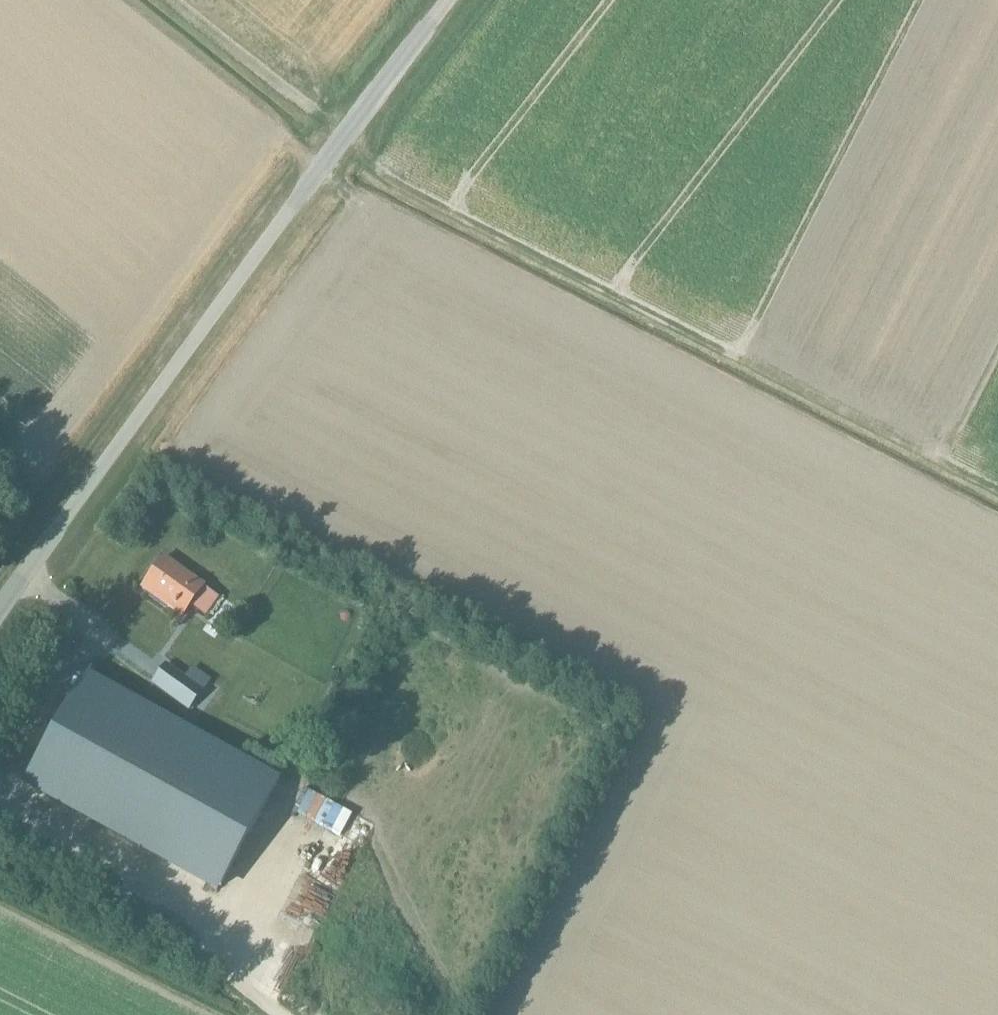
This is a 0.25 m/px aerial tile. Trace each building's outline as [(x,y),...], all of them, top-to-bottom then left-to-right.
[(181,617),(203,587),(163,559),(142,589),(181,617)] [(278,782),(85,675),(27,781),(220,887),(278,782)]
